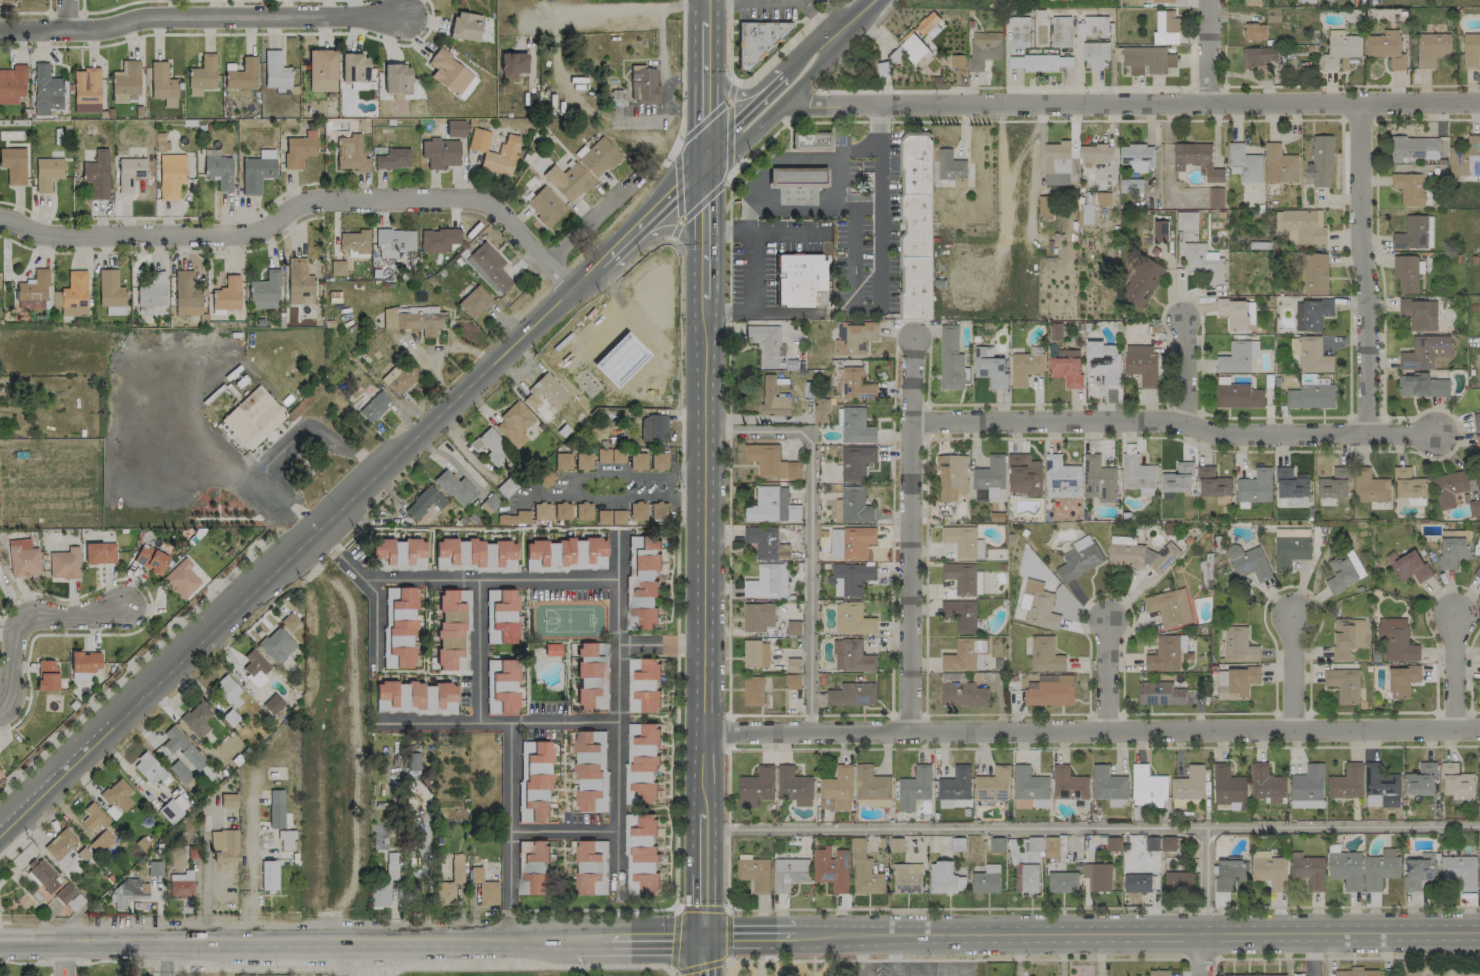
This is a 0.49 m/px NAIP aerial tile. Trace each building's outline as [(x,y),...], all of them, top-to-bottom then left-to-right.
[(476,42),(481,15),(454,10),(449,37),(476,42)] [(1174,11),(1154,11),(1154,44),(1179,44),(1178,18),(1174,18),(1174,11)] [(1097,42),(1105,42),(1105,35),(1111,35),(1111,17),(1084,16),(1083,24),(1076,24),(1076,35),(1097,35),(1097,42)] [(1010,29),(1010,48),(1029,48),(1029,30),(1033,30),(1032,17),(1004,17),(1004,29),(1010,29)] [(1070,47),(1070,17),(1051,17),(1052,48),(1070,47)] [(791,36),(791,22),(737,22),(737,70),(751,70),(751,57),(770,57),(770,36),(791,36)] [(1265,40),(1265,24),(1244,24),(1244,40),(1265,40)] [(1361,36),(1344,36),(1344,30),(1328,30),(1328,54),(1322,54),(1322,71),(1338,70),(1338,57),(1361,57),(1361,36)] [(1383,35),(1366,36),(1366,57),(1389,56),(1389,70),(1405,70),(1405,53),(1400,54),(1399,30),(1383,30),(1383,35)] [(893,65),(904,55),(914,66),(930,52),(913,33),(886,58),(893,65)] [(1001,33),(969,33),(969,72),(983,71),(983,60),(1001,60),(1001,33)] [(1417,34),(1417,69),(1436,69),(1436,56),(1450,56),(1450,34),(1417,34)] [(1478,68),(1478,56),(1479,56),(1479,34),(1463,34),(1463,68),(1478,68)] [(1109,60),(1109,43),(1083,43),(1082,60),(1090,60),(1089,70),(1102,70),(1102,60),(1109,60)] [(1166,47),(1116,48),(1116,64),(1129,64),(1129,76),(1167,75),(1167,68),(1176,68),(1175,54),(1166,54),(1166,47)] [(426,63),(435,69),(429,77),(457,96),(473,73),(437,48),(426,63)] [(1263,66),(1263,61),(1277,61),(1276,48),(1242,48),(1242,67),(1263,66)] [(291,67),(280,67),(280,50),(264,49),(264,87),(275,87),(275,94),(290,94),(291,67)] [(308,91),(335,91),(336,50),(309,49),(308,91)] [(215,88),(215,53),(201,53),(201,68),(188,68),(187,96),(201,96),(201,88),(215,88)] [(526,53),(501,53),(500,77),(515,77),(515,73),(526,73),(526,53)] [(341,82),(349,82),(349,89),(368,89),(367,54),(341,54),(341,82)] [(256,56),(242,56),(242,70),(234,70),(234,63),(224,63),(225,89),(256,88),(256,56)] [(1008,56),(1008,68),(1022,68),(1022,71),(1058,72),(1058,66),(1072,67),(1072,56),(1008,56)] [(139,60),(121,60),(121,71),(111,71),(111,102),(127,102),(127,94),(138,94),(139,60)] [(151,61),(150,98),(164,99),(164,107),(176,108),(176,79),(166,78),(167,62),(151,61)] [(48,62),(33,63),(34,115),(48,115),(48,109),(62,109),(62,78),(48,78),(48,62)] [(16,104),(16,96),(25,96),(25,64),(11,64),(11,70),(0,70),(0,104),(16,104)] [(383,65),(384,93),(411,92),(410,64),(383,65)] [(630,67),(630,103),(659,102),(659,84),(655,84),(655,66),(630,67)] [(73,113),(99,113),(99,69),(73,69),(73,113)] [(446,136),(465,136),(465,120),(446,120),(446,136)] [(511,176),(519,136),(506,133),(504,144),(500,143),(497,153),(486,151),(490,131),(472,127),(467,149),(483,152),(479,169),(511,176)] [(284,137),(283,170),(302,170),(302,155),(316,156),(316,130),(305,130),(305,137),(284,137)] [(830,132),(791,132),(791,150),(830,150),(830,132)] [(337,169),(354,168),(354,172),(368,172),(367,157),(361,157),(360,133),(350,134),(350,137),(336,137),(337,169)] [(931,320),(931,133),(900,133),(900,202),(903,202),(903,226),(900,226),(900,320),(931,320)] [(1479,155),(1479,135),(1467,135),(1467,155),(1479,155)] [(596,178),(620,156),(601,136),(577,158),(596,178)] [(1312,136),(1312,164),(1305,164),(1305,172),(1312,172),(1312,187),(1332,187),(1331,136),(1312,136)] [(1438,138),(1390,138),(1391,160),(1438,159),(1438,138)] [(459,165),(459,139),(420,139),(420,157),(427,157),(427,169),(439,169),(439,165),(459,165)] [(1069,140),(1059,141),(1059,144),(1043,144),(1044,186),(1070,185),(1069,140)] [(1265,183),(1298,183),(1298,155),(1281,155),(1280,142),(1264,143),(1265,183)] [(1223,183),(1224,169),(1211,169),(1212,144),(1173,143),(1173,171),(1184,172),(1184,164),(1199,164),(1199,175),(1205,176),(1205,182),(1223,183)] [(1261,155),(1244,155),(1243,143),(1228,143),(1229,174),(1239,174),(1239,183),(1261,183),(1261,155)] [(1080,145),(1080,163),(1114,164),(1114,146),(1080,145)] [(1120,145),(1119,164),(1129,165),(1129,171),(1153,172),(1153,146),(1120,145)] [(6,168),(6,185),(25,185),(25,148),(0,148),(0,168),(6,168)] [(107,148),(94,149),(94,162),(81,162),(82,182),(89,181),(90,199),(108,198),(107,148)] [(374,168),(409,168),(410,148),(386,148),(386,156),(375,156),(374,168)] [(966,160),(952,161),(951,148),(937,149),(938,179),(966,179),(966,160)] [(276,177),(275,149),(258,150),(258,158),(241,158),(242,195),(261,195),(260,178),(276,177)] [(185,183),(184,154),(159,154),(160,201),(179,200),(178,183),(185,183)] [(231,157),(203,157),(203,178),(218,178),(217,191),(231,192),(231,157)] [(35,159),(36,193),(50,192),(50,179),(64,179),(63,158),(35,159)] [(118,159),(118,193),(132,193),(132,177),(146,177),(146,158),(118,159)] [(553,164),(541,174),(569,204),(594,182),(575,161),(562,173),(553,164)] [(823,184),(823,168),(768,170),(769,185),(823,184)] [(1401,207),(1423,207),(1423,174),(1391,174),(1391,189),(1401,189),(1401,207)] [(527,189),(532,195),(524,203),(548,228),(568,209),(538,178),(527,189)] [(1142,180),(1119,180),(1119,193),(1142,193),(1142,180)] [(1223,188),(1208,188),(1209,209),(1223,208),(1223,188)] [(1038,216),(1051,217),(1052,197),(1039,197),(1038,216)] [(1079,205),(1078,222),(1092,223),(1093,205),(1079,205)] [(1321,211),(1281,210),(1280,230),(1295,231),(1295,244),(1326,244),(1326,227),(1321,227),(1321,211)] [(1197,212),(1176,212),(1176,230),(1197,229),(1197,212)] [(1391,249),(1427,249),(1427,216),(1405,216),(1404,234),(1392,234),(1391,249)] [(1167,222),(1153,222),(1154,242),(1168,242),(1167,222)] [(414,230),(377,229),(376,257),(403,258),(403,250),(414,250),(414,230)] [(420,252),(449,252),(449,243),(459,244),(460,229),(421,229),(420,252)] [(368,231),(339,231),(340,252),(368,252),(368,231)] [(512,282),(499,268),(505,262),(484,240),(463,259),(492,290),(495,286),(501,292),(512,282)] [(1221,284),(1222,253),(1205,252),(1205,243),(1184,243),(1183,271),(1208,272),(1208,283),(1221,284)] [(1327,253),(1302,254),(1303,295),(1328,295),(1327,253)] [(776,306),(813,306),(813,291),(824,291),(824,254),(776,254),(776,306)] [(1165,270),(1144,256),(1138,266),(1137,265),(1118,295),(1140,310),(1165,270)] [(1393,257),(1392,278),(1398,278),(1398,293),(1418,294),(1418,273),(1423,273),(1424,257),(1393,257)] [(288,304),(313,304),(313,275),(305,275),(305,258),(287,258),(288,304)] [(279,268),(266,268),(265,281),(249,281),(248,308),(278,308),(279,268)] [(46,269),(33,269),(33,281),(16,281),(16,308),(46,308),(46,269)] [(116,269),(98,269),(98,306),(105,306),(105,314),(124,314),(124,286),(117,286),(116,269)] [(60,316),(86,315),(85,270),(67,270),(67,288),(60,288),(60,316)] [(165,306),(164,270),(150,271),(150,284),(136,285),(137,307),(165,306)] [(175,315),(201,314),(200,291),(193,291),(192,270),(174,270),(175,315)] [(211,309),(239,309),(239,274),(225,274),(225,288),(211,288),(211,309)] [(456,303),(471,320),(492,301),(477,284),(456,303)] [(1216,316),(1228,316),(1227,331),(1247,331),(1248,301),(1216,300),(1216,316)] [(1333,301),(1296,300),(1295,331),(1321,331),(1321,316),(1333,316),(1333,301)] [(1437,300),(1398,300),(1397,316),(1409,316),(1409,331),(1436,331),(1437,300)] [(383,329),(421,328),(421,337),(435,337),(435,328),(442,328),(442,313),(395,313),(395,308),(383,308),(383,329)] [(836,356),(865,356),(865,340),(877,340),(877,324),(846,324),(846,329),(836,329),(836,356)] [(758,369),(778,368),(778,356),(785,356),(785,344),(779,344),(779,325),(745,326),(745,342),(757,342),(758,369)] [(939,326),(940,390),(965,389),(964,370),(963,371),(963,354),(958,354),(957,325),(939,326)] [(1398,369),(1434,370),(1434,358),(1450,358),(1451,336),(1413,335),(1412,353),(1399,353),(1398,369)] [(1333,372),(1333,356),(1321,356),(1320,336),(1297,337),(1297,340),(1290,340),(1290,355),(1298,355),(1298,372),(1333,372)] [(1102,375),(1103,389),(1119,389),(1118,345),(1102,345),(1102,341),(1086,342),(1086,375),(1102,375)] [(1216,356),(1215,373),(1250,373),(1250,359),(1257,359),(1258,341),(1230,341),(1230,356),(1216,356)] [(1155,345),(1124,346),(1125,374),(1139,374),(1140,389),(1156,388),(1155,345)] [(974,377),(989,377),(989,389),(1006,389),(1005,358),(990,358),(990,347),(974,347),(974,377)] [(1010,388),(1026,389),(1027,374),(1043,374),(1043,355),(1011,354),(1010,388)] [(397,396),(419,375),(403,358),(380,379),(397,396)] [(1081,389),(1081,358),(1049,358),(1049,378),(1064,377),(1065,389),(1081,389)] [(842,400),(876,400),(876,383),(862,383),(862,367),(841,367),(842,400)] [(526,390),(530,393),(523,399),(536,412),(545,403),(552,410),(567,394),(544,372),(526,390)] [(789,416),(789,397),(774,397),(775,375),(763,374),(762,415),(789,416)] [(1428,379),(1428,375),(1398,375),(1398,396),(1449,397),(1449,380),(1428,379)] [(287,415),(258,384),(235,406),(232,403),(217,417),(248,451),(287,415)] [(1286,390),(1286,408),(1334,408),(1335,385),(1299,384),(1299,390),(1286,390)] [(1264,407),(1263,390),(1250,390),(1250,385),(1215,385),(1216,408),(1264,407)] [(392,402),(381,390),(357,410),(368,423),(392,402)] [(492,426),(516,449),(527,438),(521,432),(534,418),(516,401),(492,426)] [(865,408),(841,408),(841,443),(876,443),(876,427),(864,427),(865,408)] [(1479,429),(1479,413),(1472,414),(1474,430),(1479,429)] [(640,441),(666,442),(667,415),(640,415),(640,441)] [(485,455),(497,468),(508,458),(494,444),(500,438),(488,426),(468,445),(474,451),(481,444),(488,451),(485,455)] [(800,463),(779,463),(780,445),(744,444),(743,461),(758,462),(758,479),(800,479),(800,463)] [(784,461),(798,461),(798,444),(792,444),(791,455),(784,455),(784,461)] [(876,463),(876,447),(841,447),(841,482),(864,483),(864,463),(876,463)] [(596,462),(625,462),(625,449),(596,449),(596,462)] [(554,469),(570,469),(571,453),(555,452),(554,469)] [(592,453),(576,452),(575,469),(591,470),(592,453)] [(651,469),(667,469),(667,452),(650,453),(651,469)] [(646,453),(630,453),(630,469),(646,469),(646,453)] [(1139,488),(1139,496),(1156,496),(1156,465),(1138,465),(1137,453),(1121,454),(1122,489),(1139,488)] [(1004,454),(988,454),(988,468),(971,469),(972,489),(987,489),(987,501),(1005,501),(1004,454)] [(1009,454),(1010,495),(1041,494),(1041,461),(1029,461),(1029,454),(1009,454)] [(1044,497),(1080,498),(1081,466),(1061,466),(1061,454),(1045,454),(1044,497)] [(1115,468),(1099,468),(1099,454),(1083,454),(1083,498),(1096,498),(1096,503),(1115,503),(1115,468)] [(938,502),(957,502),(957,494),(966,494),(966,456),(938,455),(938,502)] [(1192,462),(1177,462),(1177,474),(1161,474),(1160,492),(1192,492),(1192,462)] [(1198,467),(1199,497),(1231,496),(1230,478),(1215,478),(1215,466),(1198,467)] [(1271,468),(1254,467),(1254,479),(1235,479),(1235,502),(1271,502),(1271,468)] [(1277,498),(1308,497),(1307,478),(1293,479),(1292,467),(1276,467),(1277,498)] [(1316,479),(1317,498),(1348,497),(1348,467),(1332,467),(1333,478),(1316,479)] [(1395,498),(1427,497),(1426,478),(1411,479),(1411,467),(1394,467),(1395,498)] [(462,476),(457,481),(445,468),(434,479),(461,508),(477,493),(462,476)] [(1389,479),(1370,479),(1370,468),(1354,468),(1355,502),(1389,502),(1389,479)] [(1455,508),(1452,494),(1468,491),(1464,470),(1433,476),(1439,511),(1455,508)] [(431,504),(437,510),(447,501),(428,484),(403,511),(415,522),(431,504)] [(745,521),(800,521),(800,506),(787,506),(787,487),(756,487),(756,506),(745,506),(745,521)] [(876,521),(876,507),(864,508),(864,487),(841,487),(841,500),(835,500),(835,522),(876,521)] [(499,500),(491,492),(478,505),(487,513),(499,500)] [(1479,516),(1479,500),(1468,502),(1470,517),(1479,516)] [(550,520),(550,504),(534,503),(533,520),(550,520)] [(554,519),(570,520),(571,503),(555,503),(554,519)] [(575,504),(576,520),(592,519),(591,503),(575,504)] [(629,520),(645,520),(645,503),(630,503),(629,520)] [(667,503),(651,503),(651,520),(667,519),(667,503)] [(625,510),(596,510),(597,525),(625,524),(625,510)] [(777,527),(743,528),(744,543),(756,543),(756,560),(789,559),(788,544),(777,545),(777,527)] [(983,540),(975,540),(976,527),(941,527),(941,543),(954,543),(954,559),(983,559),(983,540)] [(830,528),(830,559),(866,559),(866,544),(876,544),(876,528),(830,528)] [(1071,543),(1074,549),(1062,556),(1065,563),(1054,569),(1062,584),(1104,562),(1089,533),(1071,543)] [(626,536),(627,630),(658,629),(657,536),(626,536)] [(1310,537),(1275,536),(1274,571),(1290,571),(1290,559),(1309,560),(1310,537)] [(1440,570),(1456,570),(1456,558),(1470,559),(1471,539),(1440,538),(1440,570)] [(38,547),(29,548),(29,539),(8,540),(10,576),(40,574),(38,547)] [(372,557),(385,557),(385,565),(413,565),(413,560),(421,560),(420,569),(425,569),(425,539),(372,539),(372,557)] [(435,557),(448,556),(448,565),(467,564),(466,539),(435,540),(435,557)] [(606,568),(605,539),(525,541),(525,558),(539,558),(539,566),(590,564),(590,569),(606,568)] [(493,566),(492,540),(468,541),(468,566),(493,566)] [(494,541),(494,567),(503,566),(503,559),(516,559),(515,541),(494,541)] [(1181,552),(1169,541),(1156,555),(1150,550),(1145,550),(1140,545),(1109,544),(1109,565),(1143,566),(1145,564),(1156,574),(1160,575),(1181,552)] [(84,543),(85,564),(115,563),(114,542),(84,543)] [(169,556),(141,543),(132,562),(160,575),(169,556)] [(1235,578),(1252,571),(1257,584),(1272,578),(1260,546),(1242,552),(1238,543),(1224,548),(1235,578)] [(78,546),(67,546),(67,551),(49,552),(49,578),(78,578),(78,546)] [(1417,583),(1430,577),(1417,550),(1389,563),(1398,582),(1413,575),(1417,583)] [(1324,581),(1331,595),(1364,578),(1351,551),(1327,563),(1334,576),(1324,581)] [(200,582),(187,569),(192,564),(184,557),(161,579),(181,600),(200,582)] [(1200,561),(1199,588),(1211,588),(1211,561),(1200,561)] [(786,597),(786,564),(758,564),(758,581),(744,581),(744,597),(786,597)] [(875,581),(876,565),(831,564),(831,577),(826,576),(826,585),(835,585),(834,597),(861,597),(861,580),(875,581)] [(955,596),(975,596),(975,564),(941,564),(941,580),(955,580),(955,596)] [(1019,608),(1027,610),(1024,623),(1057,631),(1060,615),(1050,613),(1054,594),(1041,591),(1043,583),(1026,579),(1019,608)] [(387,655),(395,655),(395,668),(414,668),(414,646),(411,646),(411,635),(415,635),(415,610),(417,610),(417,587),(386,587),(387,655)] [(1143,597),(1146,613),(1158,611),(1162,629),(1193,623),(1186,588),(1143,597)] [(464,603),(457,603),(457,590),(439,589),(438,670),(455,670),(455,656),(463,656),(464,603)] [(516,643),(516,589),(495,589),(495,590),(486,590),(486,643),(492,643),(492,630),(498,630),(499,643),(516,643)] [(975,601),(940,601),(941,617),(955,617),(955,634),(975,633),(975,601)] [(862,602),(835,602),(835,634),(876,634),(875,618),(862,618),(862,602)] [(744,604),(744,632),(765,632),(765,627),(774,627),(774,603),(744,604)] [(280,621),(289,631),(299,622),(289,612),(280,621)] [(1420,661),(1420,645),(1407,645),(1407,618),(1377,619),(1377,642),(1385,642),(1385,662),(1420,661)] [(1364,619),(1333,619),(1333,662),(1350,662),(1350,648),(1364,648),(1364,619)] [(801,622),(787,621),(786,636),(800,636),(801,622)] [(297,645),(277,625),(257,644),(277,664),(297,645)] [(1258,662),(1258,646),(1247,646),(1248,627),(1224,627),(1224,661),(1258,662)] [(1053,636),(1031,636),(1031,671),(1065,671),(1065,655),(1054,656),(1053,636)] [(1179,671),(1179,636),(1156,636),(1156,655),(1144,655),(1145,671),(1179,671)] [(940,671),(975,671),(975,654),(986,654),(986,639),(955,638),(955,655),(941,654),(940,671)] [(876,655),(861,656),(861,639),(833,640),(834,672),(876,671),(876,655)] [(768,668),(769,642),(743,641),(742,667),(768,668)] [(603,656),(594,656),(594,643),(577,643),(577,710),(603,710),(603,656)] [(248,662),(240,669),(257,687),(267,679),(263,674),(270,667),(252,647),(243,656),(248,662)] [(101,652),(70,651),(70,671),(100,671),(101,652)] [(499,714),(517,714),(517,659),(486,659),(486,714),(492,714),(492,700),(499,700),(499,714)] [(628,659),(628,709),(639,709),(639,713),(659,713),(658,659),(628,659)] [(786,672),(800,672),(800,659),(787,659),(786,672)] [(37,690),(56,690),(56,660),(37,660),(37,690)] [(1421,682),(1420,667),(1387,667),(1387,698),(1409,698),(1409,683),(1421,682)] [(1248,684),(1259,684),(1259,668),(1216,669),(1217,698),(1248,698),(1248,684)] [(1359,670),(1323,670),(1323,687),(1338,687),(1338,705),(1359,704),(1359,670)] [(242,702),(236,694),(240,691),(227,674),(214,685),(233,709),(242,702)] [(799,675),(786,675),(786,689),(800,689),(799,675)] [(1024,689),(1023,705),(1072,705),(1073,676),(1057,675),(1057,683),(1038,682),(1038,690),(1024,689)] [(763,705),(763,676),(744,677),(744,706),(763,705)] [(375,682),(375,709),(407,709),(406,681),(375,682)] [(1172,682),(1139,682),(1138,704),(1185,705),(1186,689),(1172,689),(1172,682)] [(442,709),(442,704),(448,704),(448,713),(454,713),(454,683),(408,683),(408,709),(442,709)] [(876,683),(840,683),(840,690),(826,690),(826,705),(875,706),(876,683)] [(988,688),(975,688),(975,683),(940,683),(940,705),(988,706),(988,688)] [(262,705),(271,715),(283,703),(274,693),(262,705)] [(209,728),(204,722),(212,714),(199,700),(179,719),(198,739),(209,728)] [(626,804),(656,805),(658,724),(629,724),(628,794),(626,794),(626,804)] [(171,753),(175,749),(198,770),(208,760),(170,726),(162,734),(167,738),(161,745),(171,753)] [(602,798),(601,745),(605,745),(605,731),(575,732),(577,812),(602,812),(601,803),(596,804),(596,798),(602,798)] [(550,742),(521,741),(520,755),(523,755),(522,821),(549,822),(550,742)] [(164,785),(171,778),(146,751),(132,764),(151,785),(158,778),(164,785)] [(419,753),(408,753),(407,778),(419,778),(419,753)] [(1267,762),(1250,762),(1251,798),(1269,798),(1269,804),(1284,803),(1284,776),(1267,776),(1267,762)] [(1327,776),(1327,797),(1361,798),(1362,762),(1345,762),(1345,777),(1327,776)] [(1400,808),(1400,775),(1380,774),(1380,763),(1365,762),(1364,794),(1381,795),(1381,807),(1400,808)] [(1435,762),(1418,762),(1418,774),(1403,774),(1403,794),(1435,794),(1435,762)] [(1458,762),(1442,762),(1442,795),(1461,795),(1461,802),(1475,802),(1475,774),(1458,774),(1458,762)] [(1246,777),(1229,777),(1228,763),(1213,763),(1214,804),(1230,804),(1230,809),(1247,809),(1246,777)] [(1323,764),(1305,763),(1305,775),(1290,775),(1290,808),(1323,808),(1323,764)] [(852,765),(836,764),(836,779),(819,779),(819,798),(851,798),(852,765)] [(872,764),(855,765),(856,800),(891,800),(891,776),(872,777),(872,764)] [(898,778),(898,812),(914,812),(914,799),(930,799),(931,764),(914,764),(914,779),(898,778)] [(937,778),(937,799),(969,800),(970,765),(953,764),(953,778),(937,778)] [(1087,776),(1069,776),(1069,764),(1052,765),(1053,800),(1088,799),(1087,776)] [(1128,777),(1108,776),(1108,765),(1092,764),(1092,798),(1127,799),(1128,777)] [(1167,776),(1148,776),(1148,764),(1131,764),(1132,798),(1167,798),(1167,776)] [(1171,779),(1171,799),(1203,799),(1203,764),(1187,764),(1188,778),(1171,779)] [(773,765),(757,765),(757,776),(737,777),(738,808),(757,808),(757,800),(773,800),(773,765)] [(812,807),(812,776),(793,776),(793,765),(778,765),(777,799),(794,800),(794,806),(812,807)] [(975,776),(974,799),(1009,800),(1010,765),(993,765),(993,777),(975,776)] [(1029,765),(1013,765),(1014,800),(1033,799),(1033,808),(1049,808),(1048,776),(1030,777),(1029,765)] [(101,793),(120,814),(133,802),(127,795),(131,791),(119,777),(101,793)] [(269,828),(284,828),(283,789),(269,789),(269,828)] [(158,810),(171,825),(189,807),(176,793),(158,810)] [(237,794),(220,794),(220,807),(236,807),(237,794)] [(1366,806),(1380,806),(1380,795),(1366,795),(1366,806)] [(87,816),(81,821),(90,831),(98,823),(102,828),(110,821),(92,801),(82,810),(87,816)] [(657,895),(656,814),(626,814),(627,882),(640,881),(640,895),(657,895)] [(69,848),(77,841),(64,827),(43,847),(66,871),(80,858),(69,848)] [(237,830),(210,830),(210,851),(214,851),(213,862),(237,862),(237,830)] [(279,850),(293,850),(293,830),(279,830),(279,850)] [(1027,852),(1043,852),(1043,838),(1028,837),(1027,852)] [(1158,851),(1159,837),(1145,837),(1145,851),(1158,851)] [(1174,837),(1161,837),(1161,852),(1175,851),(1174,837)] [(854,894),(884,893),(883,873),(871,874),(870,858),(865,859),(865,838),(852,838),(854,894)] [(1044,858),(1058,858),(1058,838),(1044,838),(1044,858)] [(1120,851),(1120,838),(1106,838),(1106,851),(1120,851)] [(604,841),(577,841),(577,894),(595,894),(595,881),(603,882),(604,841)] [(813,882),(831,882),(832,894),(848,894),(848,850),(831,850),(831,848),(813,848),(813,882)] [(1365,892),(1381,892),(1381,878),(1400,877),(1399,856),(1395,856),(1394,848),(1381,849),(1381,857),(1364,857),(1365,892)] [(1270,892),(1285,892),(1286,858),(1269,857),(1269,852),(1252,851),(1251,880),(1270,881),(1270,892)] [(389,905),(389,879),(396,879),(396,852),(386,852),(386,880),(370,880),(371,905),(389,905)] [(1290,878),(1308,878),(1308,891),(1323,892),(1324,858),(1301,857),(1301,853),(1290,852),(1290,878)] [(1344,892),(1362,891),(1361,852),(1328,853),(1328,880),(1344,879),(1344,892)] [(1404,891),(1420,892),(1420,880),(1434,880),(1435,853),(1421,853),(1420,860),(1405,859),(1404,891)] [(61,881),(38,856),(25,868),(48,893),(61,881)] [(1476,891),(1476,856),(1440,857),(1441,883),(1458,883),(1458,892),(1476,891)] [(753,880),(752,894),(769,894),(770,860),(736,859),(736,880),(753,880)] [(808,860),(774,859),(773,893),(789,893),(790,883),(808,883),(808,860)] [(260,891),(278,891),(278,861),(260,860),(260,891)] [(1216,892),(1232,892),(1232,881),(1247,881),(1247,861),(1216,860),(1216,892)] [(162,861),(148,861),(148,876),(162,876),(162,861)] [(929,862),(930,893),(965,893),(964,876),(953,876),(952,862),(929,862)] [(434,881),(434,904),(454,905),(455,882),(463,882),(463,864),(451,864),(451,882),(434,881)] [(921,893),(922,864),(894,864),(893,893),(921,893)] [(999,893),(999,864),(984,864),(984,873),(971,873),(971,893),(999,893)] [(1040,865),(1019,864),(1018,892),(1039,893),(1040,865)] [(1082,864),(1082,878),(1087,878),(1087,892),(1111,892),(1110,864),(1082,864)] [(492,881),(481,881),(482,867),(470,866),(470,882),(478,883),(478,905),(492,905),(492,881)] [(169,873),(169,896),(192,895),(192,872),(169,873)] [(1048,892),(1076,893),(1077,873),(1048,872),(1048,892)] [(1194,872),(1164,872),(1164,893),(1194,893),(1194,872)] [(1123,892),(1150,893),(1151,875),(1124,874),(1123,892)] [(112,909),(125,909),(125,899),(149,899),(148,883),(139,883),(139,878),(121,878),(121,887),(112,887),(112,909)] [(62,904),(76,892),(67,882),(53,895),(62,904)] [(1377,970),(1363,970),(1363,967),(1351,967),(1351,970),(1334,970),(1334,975),(1377,975),(1377,970)]
